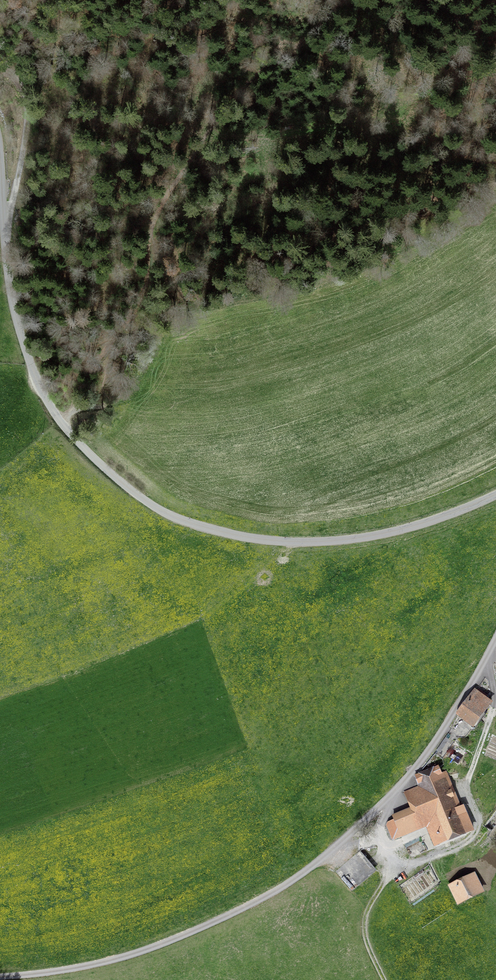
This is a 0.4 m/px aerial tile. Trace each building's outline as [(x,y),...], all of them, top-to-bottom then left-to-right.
[(464,720),(465,717),(474,724),(489,704),(475,694),(458,716),(464,720)] [(459,816),(438,766),(415,776),(419,787),(406,792),(414,811),(395,819),(395,820),(389,823),(388,825),(394,840),(403,836),(402,833),(427,823),(437,846),(446,842),(444,838),(465,829),(466,831),(474,828),(467,812),(459,816)] [(483,826),(490,832),(495,824),(495,810),(483,826)] [(360,854),(338,874),(353,891),(375,870),(360,854)] [(450,887),(456,901),(480,890),(474,876),(450,887)]
